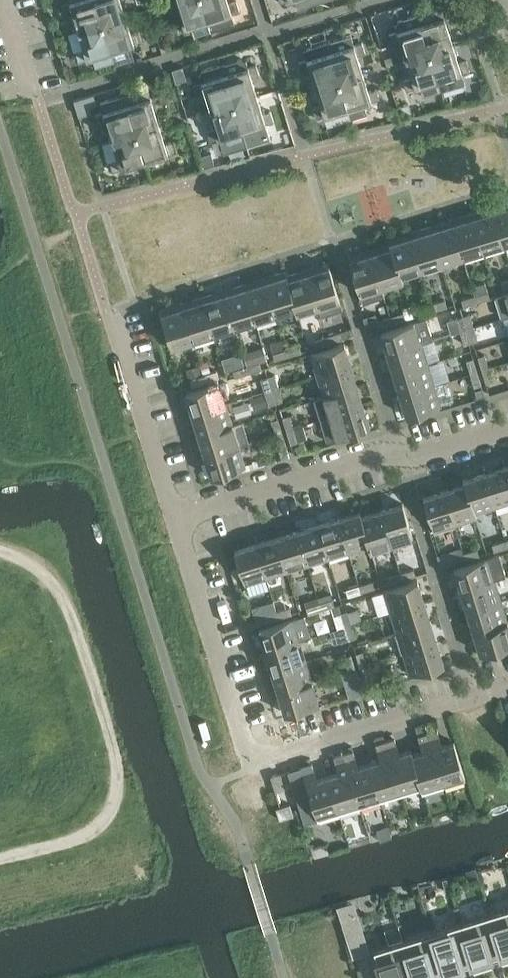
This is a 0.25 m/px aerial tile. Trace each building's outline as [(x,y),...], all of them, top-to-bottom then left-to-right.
[(78,30),(102,23),(95,0),(69,0),(69,2),(61,4),(64,15),(72,12),(78,30)] [(102,23),(125,15),(121,0),(95,0),(102,23)] [(208,21),(202,0),(175,0),(181,18),(173,20),(176,31),(191,26),(194,36),(211,31),(208,21)] [(208,21),(211,31),(230,25),(233,19),(232,14),(240,11),(237,1),(229,3),(228,0),(202,0),(208,21)] [(298,8),(315,3),(314,0),(295,0),(298,8)] [(436,8),(417,14),(429,52),(453,45),(447,27),(456,24),(452,14),(444,16),(443,11),(436,8)] [(400,41),(406,59),(429,52),(417,14),(399,19),(395,26),(397,31),(389,34),(392,44),(400,41)] [(125,15),(102,23),(110,51),(111,51),(142,41),(139,31),(131,33),(125,15)] [(102,23),(78,30),(83,48),(75,51),(79,61),(92,57),(95,67),(114,61),(111,51),(110,51),(102,23)] [(346,36),(327,42),(339,80),(363,73),(357,55),(365,52),(362,42),(354,44),(352,39),(346,36)] [(310,69),(315,87),(339,80),(327,42),(308,48),(305,53),(306,59),(298,61),(302,72),(310,69)] [(453,45),(429,52),(441,90),(465,83),(462,73),(470,71),(467,60),(459,63),(453,45)] [(429,52),(406,59),(411,77),(403,80),(406,90),(419,86),(422,96),(441,90),(429,52)] [(241,58),(221,64),(233,102),(257,95),(251,77),(259,75),(256,64),(248,67),(246,61),(241,58)] [(204,92),(209,110),(233,102),(221,64),(202,70),(199,76),(201,81),(193,84),(196,94),(204,92)] [(363,73),(339,80),(351,119),(368,114),(365,103),(380,99),(376,88),(368,91),(363,73)] [(339,80),(315,87),(321,105),(313,108),(316,118),(325,115),(328,126),(351,119),(339,80)] [(143,89),(124,95),(136,133),(159,125),(154,107),(162,105),(159,94),(151,97),(149,92),(143,89)] [(106,122),(112,140),(136,133),(124,95),(103,101),(101,105),(103,112),(95,114),(98,124),(106,122)] [(257,95),(233,102),(242,131),(274,121),(270,111),(262,113),(257,95)] [(233,102),(209,110),(215,128),(207,130),(210,141),(242,131),(233,102)] [(159,125),(136,133),(144,161),(176,151),(173,141),(165,143),(159,125)] [(136,133),(112,140),(117,158),(109,161),(113,171),(144,161),(136,133)] [(211,152),(198,156),(201,167),(214,163),(211,152)] [(504,244),(507,253),(507,201),(492,206),(504,244)] [(492,206),(472,213),(483,250),(504,244),(492,206)] [(472,213),(451,219),(463,256),(483,250),(472,213)] [(451,219),(430,225),(442,263),(463,256),(451,219)] [(430,225),(410,232),(421,269),(442,263),(430,225)] [(388,238),(389,243),(391,243),(401,275),(402,275),(421,269),(410,232),(388,238)] [(391,243),(389,243),(370,249),(381,286),(403,280),(402,275),(401,275),(391,243)] [(381,286),(370,249),(348,256),(363,303),(384,296),(381,286)] [(306,269),(318,306),(321,316),(343,309),(328,262),(306,269)] [(306,269),(287,275),(286,275),(296,308),(295,308),(296,313),(318,306),(306,269)] [(286,270),(264,277),(275,314),(295,308),(296,308),(286,275),(287,275),(286,270)] [(264,277),(243,283),(255,321),(275,314),(264,277)] [(490,298),(488,291),(485,282),(472,286),(475,295),(462,299),(464,306),(490,298)] [(243,283),(222,290),(234,327),(255,321),(243,283)] [(222,290),(202,296),(213,334),(234,327),(222,290)] [(507,316),(507,292),(495,296),(502,318),(507,316)] [(202,296),(181,303),(193,340),(213,334),(202,296)] [(445,299),(432,303),(434,310),(447,306),(445,299)] [(193,340),(181,303),(160,309),(171,347),(193,340)] [(434,310),(432,303),(419,307),(421,314),(434,310)] [(404,312),(391,316),(393,323),(406,319),(404,312)] [(460,331),(467,329),(474,326),(470,313),(456,317),(460,331)] [(393,323),(391,316),(378,320),(380,327),(393,323)] [(387,353),(421,343),(433,339),(426,318),(381,332),(387,353)] [(467,329),(471,342),(478,340),(474,326),(467,329)] [(467,329),(460,331),(464,344),(471,342),(467,329)] [(340,332),(327,336),(329,343),(342,338),(340,332)] [(329,343),(327,336),(314,340),(316,347),(329,343)] [(310,353),(317,375),(351,364),(344,343),(310,353)] [(387,353),(394,374),(428,363),(421,343),(387,353)] [(301,351),(299,345),(286,349),(288,355),(301,351)] [(286,349),(273,353),(275,359),(288,355),(286,349)] [(478,356),(482,369),(489,367),(485,354),(478,356)] [(467,359),(471,373),(477,371),(473,357),(467,359)] [(261,369),(259,362),(246,366),(248,373),(261,369)] [(394,374),(400,395),(434,384),(428,363),(394,374)] [(317,375),(323,396),(357,385),(351,364),(317,375)] [(246,366),(233,370),(235,377),(248,373),(246,366)] [(489,367),(482,369),(486,382),(493,380),(489,367)] [(217,370),(204,374),(206,381),(219,377),(217,370)] [(477,371),(471,373),(475,386),(481,384),(477,371)] [(206,381),(204,374),(190,378),(192,385),(206,381)] [(261,378),(269,404),(283,400),(274,374),(261,378)] [(185,392),(192,414),(226,403),(219,382),(185,392)] [(434,384),(400,395),(407,416),(441,406),(434,384)] [(323,396),(330,416),(364,406),(357,385),(323,396)] [(192,414),(198,434),(232,424),(226,403),(192,414)] [(364,406),(330,416),(320,419),(327,441),(370,427),(364,406)] [(283,416),(287,430),(293,428),(289,414),(283,416)] [(271,420),(275,433),(282,431),(278,418),(271,420)] [(205,455),(239,444),(249,441),(242,421),(232,424),(198,434),(205,455)] [(293,428),(287,430),(291,443),(297,441),(293,428)] [(282,431),(275,433),(279,446),(286,444),(282,431)] [(239,444),(205,455),(211,477),(245,466),(239,444)] [(484,472),(495,506),(507,502),(507,476),(505,466),(484,472)] [(463,479),(464,484),(465,483),(474,513),(475,513),(495,506),(484,472),(463,479)] [(464,484),(444,490),(455,524),(477,517),(475,513),(474,513),(465,483),(464,484)] [(455,524),(444,490),(423,497),(433,531),(455,524)] [(403,503),(381,510),(392,544),(413,537),(403,503)] [(381,510),(362,516),(360,516),(370,545),(368,546),(370,550),(392,544),(381,510)] [(360,511),(338,518),(349,552),(368,546),(370,545),(360,516),(362,516),(360,511)] [(338,518),(318,524),(328,558),(349,552),(338,518)] [(318,524),(297,531),(308,564),(328,558),(318,524)] [(297,531),(276,537),(287,571),(308,564),(297,531)] [(276,537),(256,543),(266,577),(287,571),(276,537)] [(505,540),(492,544),(494,551),(507,546),(507,539),(505,540)] [(266,577),(256,543),(234,550),(245,584),(266,577)] [(477,549),(464,553),(466,559),(479,555),(477,549)] [(466,559),(464,553),(451,557),(453,563),(466,559)] [(454,568),(460,590),(494,579),(488,558),(454,568)] [(414,568),(400,572),(402,579),(416,575),(414,568)] [(402,579),(400,572),(387,576),(389,583),(402,579)] [(384,590),(390,611),(424,601),(418,579),(384,590)] [(460,590),(467,610),(501,600),(494,579),(460,590)] [(372,581),(359,585),(361,592),(374,588),(372,581)] [(359,585),(346,589),(348,596),(361,592),(359,585)] [(333,598),(319,602),(321,609),(335,605),(333,598)] [(467,610),(473,631),(507,621),(501,600),(467,610)] [(390,611),(397,632),(431,622),(424,601),(390,611)] [(279,617),(277,610),(274,602),(252,608),(257,624),(279,617)] [(321,609),(319,602),(306,606),(308,613),(321,609)] [(331,606),(338,628),(345,626),(341,612),(338,604),(331,606)] [(290,606),(277,610),(279,617),(292,613),(290,606)] [(348,610),(341,612),(345,626),(352,623),(348,610)] [(259,629),(265,650),(299,639),(311,636),(304,615),(259,629)] [(473,631),(480,653),(507,644),(507,623),(507,621),(473,631)] [(397,632),(403,653),(437,642),(431,622),(397,632)] [(345,626),(338,628),(342,641),(356,637),(352,623),(345,626)] [(265,650),(272,671),(306,660),(299,639),(265,650)] [(437,642),(403,653),(410,674),(444,664),(437,642)] [(356,653),(360,666),(367,664),(363,651),(356,653)] [(344,656),(349,670),(355,668),(351,654),(344,656)] [(272,671),(278,691),(312,681),(306,660),(272,671)] [(367,664),(360,666),(364,679),(371,677),(367,664)] [(355,668),(349,670),(340,672),(348,697),(363,693),(355,668)] [(312,681),(278,691),(285,713),(319,703),(312,681)] [(437,729),(427,732),(444,785),(465,778),(454,741),(442,745),(437,729)] [(423,751),(413,754),(412,754),(422,787),(421,787),(422,792),(444,785),(427,732),(418,735),(423,751)] [(394,737),(385,740),(401,793),(421,787),(422,787),(412,754),(413,754),(411,749),(399,753),(394,737)] [(380,759),(369,762),(380,799),(401,793),(385,740),(375,743),(380,759)] [(353,750),(343,753),(360,806),(380,799),(369,762),(358,766),(353,750)] [(339,772),(328,775),(339,812),(360,806),(343,753),(334,756),(339,772)] [(339,812),(328,775),(317,779),(312,763),(301,766),(301,767),(288,771),(298,803),(311,799),(317,819),(318,818),(318,819),(339,812)] [(271,776),(275,791),(285,788),(280,773),(271,776)] [(276,808),(279,819),(293,815),(290,803),(276,808)] [(352,902),(339,906),(354,954),(367,950),(360,928),(358,929),(357,924),(359,923),(352,902)] [(489,912),(504,958),(507,957),(507,907),(489,912)] [(489,912),(460,921),(475,967),(492,962),(492,961),(491,961),(489,955),(500,952),(502,959),(504,958),(489,912)] [(460,921),(432,930),(446,976),(463,971),(463,970),(461,964),(471,961),(473,968),(475,967),(460,921)] [(403,939),(415,977),(434,977),(432,973),(442,969),(445,977),(446,976),(432,930),(403,939)] [(403,939),(373,948),(383,977),(415,977),(403,939)]
